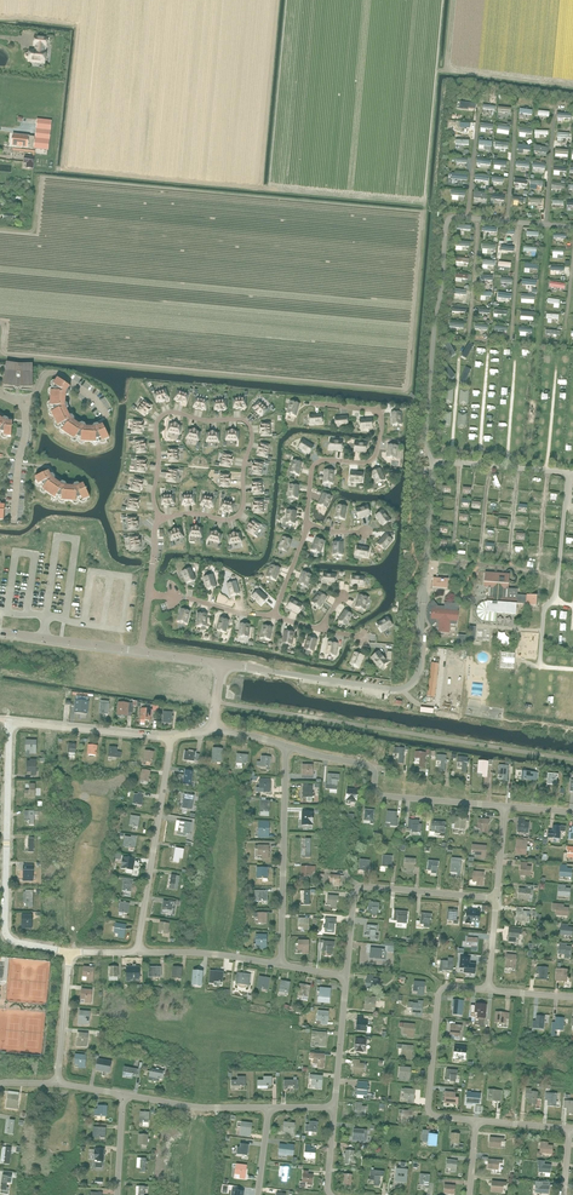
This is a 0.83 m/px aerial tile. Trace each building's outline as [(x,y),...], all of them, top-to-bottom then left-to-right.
[(46,47),(47,38),(35,37),(34,45),(36,46),(35,51),(29,51),(29,53),(28,53),(27,53),(26,54),(25,56),(26,57),(27,58),(29,58),(28,61),(34,61),(34,62),(38,63),(38,62),(45,62),(46,52),(44,52),(45,47),(46,47)] [(48,150),(52,121),(37,119),(35,137),(13,134),(11,146),(48,150)] [(26,162),(26,168),(33,169),(33,165),(34,157),(24,156),(24,162),(26,162)] [(32,365),(19,366),(7,364),(4,384),(17,386),(19,386),(32,386),(32,365)] [(68,390),(70,387),(57,378),(53,385),(56,387),(55,389),(55,391),(51,391),(50,406),(54,406),(53,409),(55,411),(51,413),(58,426),(61,425),(62,427),(64,428),(62,431),(74,440),(77,436),(79,438),(81,438),(81,442),(96,443),(96,439),(99,439),(101,438),(102,442),(109,438),(103,425),(100,426),(97,424),(94,425),(92,427),(86,427),(85,424),(82,423),(79,425),(74,421),(74,418),(72,416),(69,416),(67,410),(68,408),(68,405),(65,403),(66,397),(68,395),(69,392),(68,390)] [(161,401),(165,400),(165,399),(168,397),(165,390),(154,394),(157,401),(160,400),(161,401)] [(186,403),(188,395),(178,392),(175,399),(178,400),(178,401),(182,403),(183,402),(186,403)] [(205,409),(207,401),(196,399),(194,406),(197,407),(197,408),(201,409),(202,408),(205,409)] [(242,408),(242,407),(245,406),(245,399),(234,399),(234,407),(237,407),(237,408),(242,408)] [(147,413),(150,409),(149,408),(151,405),(145,401),(138,410),(144,415),(146,412),(147,413)] [(223,410),(223,409),(226,408),(225,401),(214,402),(215,409),(218,409),(218,410),(223,410)] [(262,416),(267,410),(258,402),(253,408),(256,410),(255,411),(258,414),(259,413),(262,416)] [(295,416),(299,404),(291,402),(287,413),(295,416)] [(392,425),(401,425),(400,412),(392,413),(392,425)] [(310,424),(322,423),(321,415),(309,416),(310,424)] [(348,426),(347,417),(335,418),(336,427),(348,426)] [(0,418),(0,431),(1,432),(4,432),(4,436),(11,437),(12,422),(9,422),(8,419),(5,418),(2,419),(0,418)] [(360,429),(372,428),(372,419),(360,420),(360,429)] [(142,429),(143,425),(142,425),(142,421),(134,421),(133,432),(141,433),(141,429),(142,429)] [(177,426),(178,425),(173,424),(173,425),(169,424),(168,432),(179,434),(181,426),(177,426)] [(269,436),(269,424),(262,424),(262,427),(260,427),(260,432),(261,432),(261,435),(269,436)] [(196,432),(197,431),(192,430),(192,431),(189,430),(187,438),(198,440),(200,433),(196,432)] [(234,432),(235,431),(230,431),(230,432),(226,432),(226,440),(237,440),(238,432),(234,432)] [(215,434),(215,432),(210,432),(210,433),(207,433),(207,441),(218,441),(218,434),(215,434)] [(144,443),(143,440),(135,441),(137,452),(145,451),(144,448),(146,448),(145,443),(144,443)] [(309,454),(313,447),(303,440),(299,448),(309,454)] [(341,450),(342,442),(330,441),(329,449),(341,450)] [(266,456),(269,445),(261,443),(260,446),(259,446),(258,451),(259,451),(258,454),(266,456)] [(366,452),(367,444),(355,443),(354,451),(366,452)] [(395,458),(397,446),(389,445),(387,457),(395,458)] [(169,461),(177,460),(177,449),(169,449),(169,452),(168,452),(168,457),(169,457),(169,461)] [(231,463),(232,458),(231,458),(232,455),(224,453),(222,465),(229,466),(230,463),(231,463)] [(146,468),(146,463),(145,463),(145,460),(137,459),(136,471),(144,471),(145,468),(146,468)] [(302,463),(298,462),(293,461),(290,472),(298,475),(302,463)] [(261,474),(263,463),(255,462),(254,465),(253,465),(252,469),(253,470),(253,473),(261,474)] [(167,480),(175,481),(177,470),(169,469),(168,472),(167,472),(167,477),(168,477),(167,480)] [(377,483),(384,480),(380,469),(372,472),(377,483)] [(332,483),(333,471),(325,470),(324,482),(332,483)] [(53,475),(50,474),(49,471),(35,478),(38,485),(42,483),(43,485),(45,487),(43,490),(55,498),(57,495),(59,497),(62,497),(61,501),(76,502),(76,498),(79,499),(81,497),(83,501),(90,498),(83,484),(80,485),(78,484),(75,484),(73,486),(67,486),(65,483),(63,482),(60,484),(55,480),(55,477),(53,475)] [(362,482),(363,473),(350,472),(350,481),(362,482)] [(229,483),(230,478),(228,478),(228,474),(221,474),(220,486),(228,486),(228,483),(229,483)] [(141,488),(143,484),(142,483),(143,480),(135,478),(132,489),(139,491),(140,488),(141,488)] [(262,493),(261,482),(253,482),(253,486),(252,486),(252,490),(254,490),(254,494),(262,493)] [(297,498),(298,486),(290,485),(289,497),(297,498)] [(326,508),(331,497),(323,493),(319,504),(326,508)] [(170,505),(170,504),(174,504),(173,496),(162,496),(162,504),(165,504),(166,505),(170,505)] [(191,505),(191,504),(194,504),(194,496),(182,496),(183,504),(186,504),(186,505),(191,505)] [(138,507),(139,502),(137,502),(138,498),(130,497),(128,508),(136,510),(137,506),(138,507)] [(212,506),(214,499),(203,497),(201,504),(204,505),(204,506),(209,507),(209,506),(212,506)] [(232,512),(234,504),(222,501),(221,509),(224,510),(224,511),(228,512),(229,511),(232,512)] [(262,512),(262,501),(255,501),(255,504),(253,504),(253,509),(255,509),(255,512),(262,512)] [(344,519),(346,507),(338,505),(336,517),(344,519)] [(358,518),(370,514),(367,506),(356,510),(358,518)] [(294,524),(296,511),(287,511),(286,523),(294,524)] [(383,526),(390,521),(383,511),(376,516),(383,526)] [(136,520),(136,517),(128,518),(129,529),(137,528),(136,525),(138,525),(137,520),(136,520)] [(260,525),(253,520),(252,523),(251,523),(248,526),(249,527),(247,530),(254,534),(260,525)] [(198,528),(198,527),(194,527),(194,528),(190,528),(190,536),(201,537),(202,529),(198,528)] [(177,530),(176,529),(172,531),(172,532),(169,533),(172,540),(183,536),(180,529),(177,530)] [(218,533),(214,532),(213,533),(210,532),(208,539),(219,542),(221,535),(218,534),(218,533)] [(236,534),(236,533),(231,534),(232,535),(228,536),(230,543),(241,541),(240,534),(236,534)] [(384,550),(392,540),(386,535),(378,544),(384,550)] [(139,539),(138,539),(138,536),(130,537),(132,549),(139,547),(139,544),(140,544),(139,539)] [(286,552),(291,540),(283,537),(279,548),(286,552)] [(320,553),(324,542),(316,538),(312,550),(320,553)] [(342,555),(342,543),(334,543),(334,555),(342,555)] [(367,557),(369,549),(357,547),(355,555),(367,557)] [(446,578),(447,563),(439,562),(438,577),(446,578)] [(275,580),(280,568),(272,565),(267,577),(275,580)] [(187,583),(195,580),(190,569),(183,572),(187,583)] [(306,586),(311,575),(303,572),(299,583),(306,586)] [(477,609),(477,611),(477,613),(477,614),(478,616),(478,617),(480,618),(481,620),(482,620),(484,621),(486,621),(493,622),(493,617),(496,617),(496,612),(508,613),(516,614),(516,609),(517,603),(526,604),(526,605),(536,606),(537,596),(527,595),(527,596),(517,595),(518,590),(518,589),(508,589),(509,583),(509,582),(509,574),(508,574),(506,574),(505,574),(485,572),(484,585),(488,585),(488,588),(487,602),(485,602),(483,602),(482,603),(480,604),(479,605),(478,606),(477,608),(477,609)] [(335,584),(335,575),(323,574),(323,583),(335,584)] [(207,589),(216,587),(212,575),(204,578),(207,589)] [(363,586),(364,577),(352,576),(351,585),(363,586)] [(447,589),(448,579),(433,578),(432,588),(447,589)] [(231,596),(239,594),(236,582),(227,584),(231,596)] [(261,605),(267,599),(258,590),(252,596),(261,605)] [(320,607),(326,597),(319,592),(313,602),(320,607)] [(364,609),(368,598),(360,595),(356,607),(364,609)] [(298,612),(302,605),(291,599),(287,607),(298,612)] [(427,612),(427,615),(427,617),(428,620),(429,623),(432,621),(434,624),(431,626),(431,627),(435,623),(436,623),(436,628),(439,629),(438,632),(448,632),(448,631),(449,626),(447,626),(448,620),(449,620),(449,624),(456,625),(458,604),(445,603),(444,609),(444,612),(440,612),(441,606),(438,606),(436,604),(435,604),(436,604),(434,607),(430,605),(429,607),(428,609),(427,612)] [(186,623),(190,612),(181,609),(178,621),(186,623)] [(345,625),(352,615),(345,610),(338,620),(345,625)] [(206,626),(206,614),(198,614),(197,626),(206,626)] [(225,632),(228,620),(220,618),(217,630),(225,632)] [(381,631),(392,625),(387,618),(377,624),(381,631)] [(248,637),(249,625),(241,624),(240,636),(248,637)] [(269,639),(272,627),(264,626),(261,638),(269,639)] [(291,645),(293,633),(285,631),(283,643),(291,645)] [(313,652),(316,640),(308,638),(305,649),(313,652)] [(335,656),(337,644),(328,642),(326,655),(335,656)] [(383,654),(381,656),(378,652),(372,657),(375,661),(374,661),(378,665),(380,668),(387,663),(384,660),(385,659),(384,658),(385,657),(383,654)] [(358,667),(363,656),(355,653),(350,664),(358,667)] [(514,669),(515,654),(502,653),(501,668),(514,669)] [(88,702),(76,701),(75,713),(87,714),(88,702)] [(108,715),(109,701),(100,701),(99,713),(102,713),(102,714),(103,714),(103,712),(108,713),(107,715),(108,715)] [(127,716),(129,704),(118,703),(117,715),(127,716)] [(141,717),(140,720),(150,721),(150,718),(151,711),(148,711),(149,710),(148,709),(147,711),(141,710),(141,717)] [(171,723),(172,712),(163,712),(163,716),(163,717),(162,722),(171,723)] [(26,741),(26,740),(26,750),(36,750),(36,740),(36,741),(26,741)] [(68,744),(69,743),(68,743),(67,753),(68,753),(69,753),(69,756),(75,757),(75,754),(75,751),(76,751),(76,750),(75,750),(76,744),(76,745),(71,745),(72,744),(68,744)] [(89,746),(89,745),(88,755),(95,755),(95,756),(96,756),(96,753),(96,752),(97,746),(96,746),(96,747),(92,747),(92,746),(89,746)] [(110,747),(109,747),(108,757),(109,757),(116,757),(116,758),(116,757),(121,758),(121,753),(117,752),(117,748),(117,749),(113,749),(113,748),(110,747)] [(403,764),(404,748),(394,747),(394,753),(399,754),(398,763),(403,764)] [(221,763),(222,750),(218,749),(218,752),(213,752),(212,762),(215,762),(216,763),(216,761),(220,761),(220,763),(221,763)] [(146,751),(145,751),(143,761),(147,762),(151,762),(151,763),(152,763),(153,752),(146,751)] [(189,751),(188,751),(185,751),(183,760),(187,761),(194,762),(195,762),(195,760),(195,759),(196,753),(196,751),(193,751),(193,753),(191,753),(192,752),(189,752),(189,751)] [(424,768),(425,753),(415,752),(415,758),(420,758),(419,768),(424,768)] [(247,764),(248,755),(237,754),(236,763),(247,764)] [(445,771),(446,756),(436,755),(436,761),(441,761),(440,771),(445,771)] [(269,770),(270,757),(262,757),(261,762),(257,762),(257,766),(266,767),(266,770),(269,770)] [(467,760),(467,757),(458,757),(457,762),(462,763),(461,773),(466,773),(467,764),(469,764),(469,760),(467,760)] [(35,762),(35,760),(32,760),(32,762),(27,762),(27,771),(30,772),(31,772),(31,770),(35,770),(35,773),(35,762)] [(487,777),(488,762),(478,761),(477,773),(482,773),(482,777),(487,777)] [(302,765),(302,778),(309,778),(309,774),(313,774),(312,774),(312,765),(306,765),(303,765),(302,765)] [(509,766),(508,766),(499,765),(498,771),(503,771),(502,781),(507,781),(509,766)] [(142,771),(143,770),(142,770),(141,780),(148,781),(148,782),(149,779),(149,778),(150,771),(147,771),(147,772),(142,771)] [(184,780),(183,784),(190,786),(193,771),(185,770),(184,780)] [(533,780),(534,772),(522,771),(521,779),(533,780)] [(558,778),(558,774),(548,773),(547,784),(556,785),(556,778),(558,778)] [(326,785),(326,789),(337,790),(337,788),(337,781),(339,781),(339,775),(328,774),(327,784),(326,784),(326,785)] [(260,789),(259,792),(270,792),(270,788),(270,784),(270,779),(269,779),(260,779),(260,789)] [(303,786),(303,797),(304,797),(307,797),(307,798),(307,797),(312,797),(312,798),(312,786),(308,786),(308,783),(304,783),(304,786),(303,786)] [(35,798),(35,784),(29,784),(29,791),(25,791),(25,798),(29,798),(35,798)] [(345,799),(345,800),(346,800),(346,804),(350,805),(350,802),(356,803),(356,802),(356,796),(357,796),(358,790),(347,789),(346,799),(345,799)] [(140,794),(139,794),(139,795),(135,795),(135,794),(134,794),(134,798),(133,798),(132,804),(136,805),(137,805),(137,803),(141,804),(141,806),(143,794),(140,794)] [(182,808),(190,810),(192,810),(194,796),(190,795),(184,794),(184,795),(183,803),(183,804),(182,804),(183,805),(182,808)] [(260,812),(260,815),(269,816),(269,813),(269,801),(267,801),(266,801),(265,801),(263,801),(261,801),(260,812)] [(373,824),(374,810),(365,809),(364,820),(368,821),(368,819),(370,820),(370,824),(373,824)] [(39,815),(39,811),(29,811),(25,811),(25,815),(29,815),(29,820),(28,820),(28,821),(29,821),(29,825),(28,825),(34,825),(34,815),(39,815)] [(396,818),(397,812),(387,811),(386,823),(393,823),(393,826),(397,827),(398,818),(396,818)] [(313,812),(302,812),(303,812),(302,812),(302,825),(313,825),(313,812)] [(136,817),(136,815),(135,817),(131,816),(129,825),(133,826),(132,827),(133,827),(133,826),(138,827),(137,828),(138,828),(139,817),(136,817)] [(464,829),(465,818),(455,817),(455,824),(452,824),(451,828),(464,829)] [(479,819),(478,818),(477,829),(478,829),(478,828),(481,828),(481,832),(487,832),(488,829),(487,828),(488,819),(488,820),(479,819)] [(406,829),(412,830),(417,830),(417,833),(421,833),(422,824),(419,824),(419,820),(408,819),(408,829),(406,829)] [(176,828),(175,831),(178,831),(178,835),(177,835),(183,836),(183,834),(187,835),(188,829),(191,829),(192,823),(185,822),(180,821),(180,822),(179,828),(176,828)] [(430,831),(429,835),(434,836),(433,836),(434,836),(434,832),(435,832),(440,832),(440,834),(440,836),(444,837),(445,823),(432,821),(431,831),(430,831)] [(269,833),(269,823),(259,822),(258,837),(268,837),(269,833)] [(528,823),(518,822),(518,823),(518,833),(518,832),(527,833),(527,834),(528,823)] [(565,827),(553,826),(553,833),(548,832),(548,831),(547,837),(560,838),(559,838),(560,831),(565,832),(565,827)] [(133,837),(132,837),(132,838),(128,838),(128,837),(125,837),(124,846),(129,847),(129,848),(130,848),(130,846),(134,847),(134,849),(136,837),(133,837)] [(527,841),(517,840),(516,840),(516,844),(516,854),(525,854),(525,855),(528,855),(529,852),(526,851),(527,841)] [(259,846),(258,845),(258,846),(255,846),(255,849),(258,849),(258,856),(258,855),(262,855),(262,859),(268,859),(268,855),(268,846),(259,846)] [(473,845),(472,845),(472,850),(472,848),(476,848),(475,855),(475,854),(485,855),(486,846),(486,847),(476,846),(476,845),(473,845)] [(182,859),(184,849),(175,848),(175,849),(174,857),(174,858),(174,862),(173,862),(179,863),(179,858),(182,859)] [(391,866),(392,856),(383,855),(381,867),(386,867),(386,866),(391,866)] [(133,859),(129,858),(123,857),(121,868),(126,869),(126,870),(127,870),(127,868),(131,868),(131,871),(133,859)] [(415,865),(415,859),(404,858),(404,868),(402,868),(402,869),(413,869),(413,873),(414,865),(415,865)] [(460,872),(461,859),(452,858),(450,873),(454,873),(455,872),(460,872)] [(368,875),(370,860),(360,859),(359,871),(363,871),(363,870),(367,870),(367,875),(368,875)] [(438,867),(439,861),(428,860),(427,870),(426,870),(436,871),(436,875),(437,867),(438,867)] [(563,869),(564,866),(560,865),(559,876),(571,877),(572,870),(563,869)] [(33,866),(23,866),(23,880),(33,880),(33,866)] [(264,868),(264,866),(264,868),(259,868),(257,868),(257,878),(262,878),(262,879),(263,879),(263,877),(267,877),(267,880),(268,868),(264,868)] [(530,866),(530,867),(520,866),(521,866),(520,875),(520,876),(520,875),(530,876),(529,876),(530,876),(531,866),(530,866)] [(315,872),(315,867),(301,867),(301,877),(310,877),(310,875),(312,875),(312,872),(315,872)] [(474,872),(474,871),(473,882),(473,881),(476,881),(476,885),(483,885),(483,881),(484,872),(483,872),(483,873),(474,872)] [(177,890),(179,876),(171,875),(170,884),(169,884),(169,885),(170,885),(169,889),(177,890)] [(339,886),(340,876),(330,875),(329,885),(339,886)] [(130,898),(133,880),(124,879),(123,890),(126,891),(125,897),(130,898)] [(564,889),(565,885),(558,885),(557,896),(558,896),(558,895),(569,896),(569,897),(570,889),(564,889)] [(532,896),(533,890),(519,889),(518,899),(529,900),(529,896),(532,896)] [(255,891),(255,901),(258,901),(261,901),(262,901),(262,899),(267,900),(267,901),(267,902),(267,891),(264,891),(264,890),(263,890),(263,891),(259,891),(255,891)] [(32,907),(33,891),(26,891),(26,893),(24,893),(24,902),(27,902),(27,907),(32,907)] [(338,902),(338,896),(327,895),(327,905),(325,905),(325,906),(336,906),(336,910),(337,902),(338,902)] [(164,901),(162,913),(174,915),(176,902),(168,900),(168,902),(164,901)] [(125,903),(126,902),(125,902),(125,903),(121,903),(120,903),(119,903),(118,906),(120,906),(119,912),(122,913),(123,913),(127,914),(129,904),(125,903)] [(379,909),(379,903),(369,902),(368,912),(366,912),(377,913),(377,917),(378,908),(379,909)] [(564,908),(564,904),(553,903),(552,911),(552,909),(556,910),(556,915),(568,916),(567,916),(568,916),(568,908),(564,908)] [(456,924),(458,910),(448,909),(447,920),(452,921),(452,919),(454,920),(453,924),(456,924)] [(392,920),(392,921),(397,921),(397,922),(407,923),(408,912),(394,911),(393,920),(392,920)] [(479,922),(480,912),(467,911),(466,924),(471,924),(471,922),(479,922)] [(526,911),(526,912),(516,911),(516,912),(517,912),(516,921),(516,920),(525,921),(525,922),(529,922),(529,920),(526,919),(527,911),(526,911)] [(263,913),(263,912),(263,913),(258,913),(258,923),(261,923),(262,923),(266,923),(266,924),(267,913),(263,913)] [(431,919),(432,914),(421,913),(420,923),(417,923),(424,923),(423,928),(429,928),(430,919),(431,919)] [(22,915),(22,925),(22,924),(25,924),(25,928),(32,928),(32,924),(32,915),(22,915)] [(336,924),(336,919),(325,918),(325,928),(323,928),(334,929),(334,933),(335,924),(336,924)] [(309,930),(309,919),(298,919),(298,927),(304,927),(304,930),(309,930)] [(167,935),(169,923),(165,922),(165,924),(160,923),(160,927),(159,927),(158,933),(162,933),(163,934),(163,932),(167,932),(167,935)] [(116,924),(116,923),(114,933),(115,933),(125,934),(124,934),(126,925),(125,925),(116,924)] [(568,925),(568,924),(561,924),(560,935),(560,934),(572,935),(572,936),(572,928),(564,927),(564,924),(568,925)] [(377,931),(377,926),(366,925),(366,935),(364,935),(375,936),(375,939),(378,940),(378,935),(375,935),(376,931),(377,931)] [(508,934),(508,942),(508,941),(517,942),(517,943),(518,943),(518,937),(518,934),(521,934),(522,930),(521,930),(509,929),(509,931),(509,933),(508,934)] [(257,936),(257,935),(256,935),(256,945),(256,944),(260,944),(260,948),(266,948),(266,945),(266,944),(266,935),(266,936),(257,936)] [(477,947),(477,939),(467,938),(466,946),(465,949),(468,950),(468,946),(477,947)] [(299,941),(299,940),(298,950),(299,950),(302,950),(302,954),(308,954),(309,950),(308,950),(309,940),(308,940),(308,941),(299,941)] [(324,941),(324,940),(320,940),(320,943),(323,943),(323,951),(321,951),(332,952),(332,956),(333,947),(334,947),(334,942),(324,941)] [(562,947),(563,943),(559,943),(558,954),(564,954),(564,958),(570,959),(571,947),(562,947)] [(380,954),(380,949),(370,948),(370,958),(381,959),(381,954),(380,954)] [(507,955),(507,954),(506,954),(506,963),(505,963),(505,967),(515,968),(516,955),(516,956),(507,955)] [(440,966),(439,972),(442,972),(442,970),(452,971),(453,958),(448,958),(447,961),(440,961),(441,961),(441,966),(440,966)] [(474,973),(475,965),(465,964),(464,973),(474,973)] [(118,967),(114,967),(114,966),(114,967),(109,967),(109,977),(112,977),(112,978),(113,978),(113,975),(117,975),(117,978),(118,978),(118,967)] [(160,967),(157,967),(157,966),(156,966),(156,967),(152,967),(149,967),(149,977),(155,977),(155,978),(156,978),(156,975),(160,975),(160,978),(161,978),(160,967)] [(178,968),(178,966),(178,968),(174,968),(173,968),(172,977),(176,977),(175,978),(176,978),(177,976),(181,976),(181,979),(182,968),(178,968)] [(84,967),(83,980),(93,981),(93,977),(94,968),(93,968),(84,967)] [(139,967),(127,967),(127,977),(130,977),(130,980),(139,980),(139,978),(139,967)] [(548,968),(537,967),(536,973),(540,973),(539,979),(547,980),(546,980),(547,975),(547,968),(548,968)] [(567,970),(556,969),(555,975),(559,975),(558,981),(566,982),(566,981),(566,977),(567,977),(566,977),(567,970)] [(193,971),(192,983),(201,984),(202,971),(200,971),(200,970),(199,970),(196,970),(196,971),(193,971)] [(213,983),(213,981),(222,982),(223,972),(210,971),(209,983),(213,983)] [(246,974),(246,975),(237,974),(238,974),(236,983),(249,985),(250,975),(246,974)] [(266,978),(266,976),(265,978),(259,977),(257,988),(263,989),(263,987),(267,988),(267,992),(269,979),(266,978)] [(367,979),(366,988),(366,989),(366,988),(376,989),(378,989),(379,988),(380,985),(380,984),(380,981),(379,980),(377,980),(377,979),(377,980),(375,980),(367,979)] [(288,994),(290,982),(281,981),(279,992),(287,994),(288,994)] [(415,982),(415,981),(414,981),(413,992),(414,992),(414,991),(424,992),(424,991),(423,991),(424,982),(424,983),(415,982)] [(306,986),(307,984),(306,984),(306,985),(300,984),(298,995),(304,996),(304,995),(308,996),(308,998),(310,986),(306,986)] [(82,990),(82,989),(80,1002),(91,1003),(91,1000),(91,999),(92,990),(91,990),(91,991),(82,990)] [(318,1002),(329,1003),(330,999),(330,998),(329,998),(330,990),(317,989),(317,992),(320,992),(319,997),(318,997),(318,1002)] [(374,1011),(375,998),(366,997),(365,1000),(365,1001),(364,1010),(365,1010),(365,1009),(374,1010),(374,1011)] [(462,1016),(463,1001),(453,1000),(452,1006),(452,1007),(453,1008),(453,1015),(462,1016)] [(422,1013),(423,1001),(419,1001),(419,1004),(413,1003),(409,1002),(408,1007),(412,1008),(412,1013),(412,1012),(422,1013)] [(485,1018),(486,1005),(476,1004),(475,1013),(476,1013),(476,1012),(478,1012),(478,1017),(477,1017),(485,1018)] [(80,1011),(79,1024),(88,1025),(89,1021),(90,1012),(89,1012),(80,1011)] [(318,1021),(318,1020),(321,1020),(321,1024),(327,1025),(328,1021),(327,1021),(328,1012),(318,1011),(317,1021),(318,1021)] [(504,1013),(495,1012),(495,1013),(496,1013),(495,1022),(494,1022),(505,1023),(504,1023),(504,1018),(508,1019),(509,1013),(504,1013)] [(544,1017),(537,1016),(536,1028),(543,1029),(543,1028),(544,1022),(544,1021),(544,1017)] [(363,1022),(363,1017),(357,1017),(357,1021),(356,1030),(366,1031),(367,1027),(367,1026),(367,1021),(367,1022),(363,1022)] [(552,1023),(551,1035),(556,1036),(556,1034),(555,1034),(555,1030),(558,1030),(563,1030),(562,1030),(563,1024),(563,1023),(563,1019),(564,1019),(564,1018),(556,1018),(556,1022),(556,1023),(552,1023)] [(405,1024),(404,1024),(403,1034),(404,1034),(404,1033),(414,1034),(413,1034),(414,1024),(414,1025),(405,1024)] [(461,1031),(462,1026),(451,1025),(450,1034),(449,1034),(448,1037),(451,1037),(451,1035),(459,1036),(459,1038),(460,1031),(461,1031)] [(316,1033),(316,1032),(313,1032),(312,1036),(315,1036),(315,1042),(319,1042),(318,1048),(324,1049),(325,1043),(325,1042),(325,1033),(325,1034),(316,1033)] [(78,1033),(77,1046),(86,1047),(87,1043),(88,1033),(87,1033),(87,1034),(78,1033)] [(364,1053),(366,1040),(355,1039),(355,1043),(355,1052),(355,1051),(364,1052),(364,1053)] [(403,1046),(403,1045),(402,1045),(401,1056),(402,1056),(402,1055),(412,1056),(412,1055),(411,1055),(412,1046),(412,1047),(403,1046)] [(465,1054),(466,1049),(455,1047),(454,1057),(453,1057),(452,1058),(463,1059),(463,1061),(464,1054),(465,1054)] [(315,1054),(311,1053),(311,1057),(314,1057),(313,1064),(314,1064),(314,1063),(318,1063),(317,1067),(323,1068),(324,1064),(323,1064),(324,1055),(324,1054),(324,1055),(315,1054)] [(76,1055),(76,1054),(75,1064),(85,1065),(85,1064),(86,1055),(85,1055),(85,1056),(76,1055)] [(111,1062),(99,1060),(98,1060),(96,1070),(109,1072),(111,1062)] [(353,1064),(353,1073),(353,1072),(362,1073),(362,1074),(363,1074),(363,1064),(359,1064),(360,1060),(353,1060),(353,1064)] [(401,1067),(398,1066),(398,1067),(400,1067),(399,1080),(397,1080),(409,1081),(409,1077),(410,1077),(409,1077),(410,1067),(410,1068),(401,1067)] [(137,1075),(138,1069),(124,1067),(123,1072),(132,1074),(133,1074),(137,1074),(137,1075)] [(149,1077),(148,1080),(159,1082),(159,1079),(163,1079),(162,1080),(163,1080),(164,1074),(162,1074),(162,1071),(152,1069),(151,1072),(150,1072),(149,1077)] [(457,1076),(457,1070),(447,1069),(446,1079),(444,1079),(455,1080),(455,1083),(459,1083),(459,1079),(455,1079),(456,1076),(457,1076)] [(313,1076),(313,1075),(310,1074),(309,1078),(312,1078),(311,1085),(312,1085),(312,1084),(315,1085),(315,1088),(321,1089),(321,1085),(322,1085),(321,1085),(322,1076),(313,1076)] [(245,1086),(245,1077),(237,1077),(237,1080),(231,1080),(231,1086),(232,1086),(241,1086),(242,1086),(242,1085),(245,1085),(245,1086)] [(271,1086),(272,1086),(272,1077),(263,1077),(263,1080),(258,1080),(258,1086),(267,1086),(268,1086),(268,1085),(271,1085),(271,1086)] [(298,1080),(297,1080),(297,1079),(294,1079),(294,1080),(284,1080),(284,1090),(286,1090),(287,1089),(287,1088),(288,1087),(288,1086),(293,1086),(293,1089),(298,1089),(298,1080)] [(367,1096),(368,1083),(358,1082),(357,1085),(357,1086),(358,1086),(357,1095),(367,1096)] [(405,1089),(404,1089),(402,1089),(401,1092),(404,1092),(404,1099),(404,1098),(414,1099),(414,1090),(405,1089)] [(531,1092),(531,1089),(526,1089),(525,1097),(529,1097),(529,1104),(536,1104),(536,1099),(537,1093),(537,1092),(531,1092)] [(501,1095),(501,1091),(488,1090),(489,1090),(488,1100),(487,1100),(496,1101),(497,1101),(497,1095),(501,1095)] [(442,1101),(442,1102),(444,1102),(453,1103),(453,1104),(453,1105),(453,1104),(457,1105),(458,1098),(455,1097),(455,1093),(445,1092),(444,1102),(442,1101)] [(467,1092),(466,1104),(473,1105),(473,1104),(480,1104),(480,1094),(471,1093),(471,1092),(467,1092)] [(557,1094),(549,1093),(548,1106),(556,1106),(555,1106),(556,1094),(557,1094)] [(17,1105),(18,1096),(8,1094),(7,1108),(17,1109),(17,1105)] [(95,1109),(94,1115),(98,1115),(98,1116),(99,1116),(101,1116),(102,1116),(106,1117),(107,1107),(106,1106),(103,1106),(103,1105),(103,1106),(99,1106),(98,1106),(98,1109),(95,1109)] [(365,1107),(365,1108),(355,1107),(356,1107),(355,1116),(355,1115),(365,1116),(364,1117),(365,1117),(366,1107),(365,1107)] [(403,1111),(403,1110),(400,1110),(399,1114),(402,1114),(401,1124),(412,1125),(412,1121),(412,1111),(412,1112),(403,1111)] [(145,1112),(145,1111),(145,1112),(141,1112),(140,1112),(140,1122),(143,1122),(143,1126),(148,1126),(148,1123),(149,1113),(145,1112)] [(251,1124),(242,1123),(238,1122),(237,1131),(240,1132),(241,1132),(241,1131),(251,1133),(251,1132),(250,1132),(252,1123),(251,1123),(251,1124)] [(285,1123),(285,1122),(284,1122),(283,1132),(284,1131),(287,1132),(287,1136),(293,1137),(294,1132),(293,1132),(294,1123),(294,1124),(285,1123)] [(317,1133),(318,1122),(310,1122),(309,1125),(309,1132),(317,1133)] [(102,1128),(102,1126),(102,1128),(97,1128),(94,1128),(93,1138),(99,1138),(100,1138),(101,1136),(105,1136),(105,1139),(105,1128),(102,1128)] [(354,1129),(353,1140),(366,1142),(367,1130),(354,1129)] [(436,1146),(437,1137),(434,1137),(434,1132),(424,1131),(424,1130),(423,1140),(421,1140),(421,1141),(428,1141),(428,1142),(428,1145),(436,1146)] [(459,1144),(459,1134),(451,1133),(450,1144),(459,1144)] [(139,1135),(138,1145),(142,1145),(143,1143),(147,1144),(147,1146),(148,1136),(139,1135)] [(504,1142),(504,1139),(490,1137),(489,1147),(500,1148),(501,1144),(499,1144),(499,1140),(504,1140),(504,1142)] [(245,1144),(245,1142),(245,1144),(241,1144),(240,1144),(239,1154),(242,1154),(242,1155),(243,1155),(243,1153),(247,1154),(247,1156),(249,1145),(245,1144)] [(293,1155),(294,1145),(287,1144),(287,1145),(279,1144),(278,1154),(287,1155),(293,1155)] [(309,1149),(309,1146),(306,1145),(304,1157),(315,1158),(315,1150),(309,1149)] [(553,1146),(548,1146),(541,1145),(540,1152),(537,1151),(537,1156),(540,1157),(540,1152),(552,1154),(553,1146)] [(2,1157),(2,1161),(4,1161),(4,1164),(9,1164),(10,1162),(11,1148),(6,1147),(3,1147),(3,1150),(6,1150),(5,1157),(4,1157),(2,1157)] [(96,1167),(101,1168),(102,1168),(102,1161),(104,1162),(104,1149),(95,1149),(95,1150),(94,1150),(95,1151),(95,1160),(94,1160),(95,1160),(95,1161),(95,1162),(96,1162),(96,1167)] [(353,1161),(354,1151),(346,1150),(345,1156),(345,1161),(344,1164),(350,1165),(350,1161),(353,1161)] [(141,1158),(138,1158),(137,1168),(140,1168),(141,1169),(140,1172),(146,1173),(146,1159),(141,1158)] [(502,1164),(502,1160),(488,1159),(487,1169),(498,1170),(499,1166),(497,1166),(497,1163),(502,1164)] [(456,1172),(457,1161),(447,1160),(446,1168),(450,1169),(450,1172),(456,1172)] [(544,1165),(544,1162),(538,1161),(538,1165),(539,1165),(538,1172),(550,1173),(551,1166),(544,1165)] [(235,1174),(235,1178),(242,1178),(242,1175),(245,1175),(246,1175),(245,1175),(246,1165),(246,1166),(237,1165),(237,1164),(236,1164),(235,1174)] [(396,1168),(395,1182),(403,1183),(406,1183),(408,1169),(405,1169),(404,1169),(396,1168)] [(376,1171),(376,1170),(374,1170),(374,1171),(370,1170),(370,1179),(368,1179),(368,1181),(379,1181),(379,1186),(375,1186),(379,1187),(380,1177),(383,1177),(384,1172),(376,1171)] [(307,1174),(307,1171),(303,1171),(302,1182),(300,1182),(300,1187),(305,1187),(305,1182),(307,1183),(307,1184),(312,1185),(313,1175),(307,1174)] [(351,1185),(352,1175),(344,1174),(343,1184),(351,1185)] [(428,1189),(430,1175),(420,1174),(419,1185),(418,1185),(423,1185),(423,1184),(427,1184),(427,1189),(425,1188),(425,1189),(428,1189)] [(0,1189),(1,1189),(0,1193),(8,1194),(9,1189),(9,1188),(6,1188),(6,1187),(7,1182),(11,1183),(11,1182),(11,1176),(10,1176),(6,1176),(2,1175),(2,1176),(1,1184),(1,1185),(1,1189),(0,1189)] [(506,1183),(505,1183),(492,1182),(491,1191),(502,1192),(503,1186),(506,1186),(506,1183)] [(535,1192),(536,1192),(536,1193),(537,1192),(544,1193),(548,1193),(548,1194),(549,1186),(549,1182),(542,1182),(536,1182),(535,1187),(536,1187),(537,1187),(536,1192),(535,1192)] [(454,1194),(455,1186),(445,1185),(444,1193),(454,1194)] [(145,1187),(139,1186),(139,1187),(139,1194),(144,1194),(144,1189),(147,1190),(147,1187),(145,1187)]
